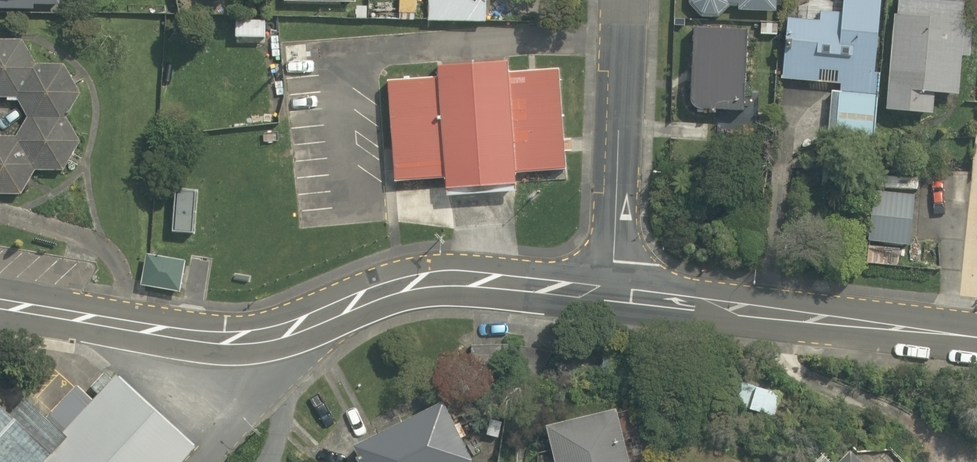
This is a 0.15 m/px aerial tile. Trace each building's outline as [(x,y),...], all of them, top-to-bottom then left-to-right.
[(418,20),(484,23),(485,0),(419,0),(418,20)] [(689,12),(773,15),(773,0),(690,0),(689,12)] [(874,0),(838,0),(838,5),(809,2),(807,20),(786,17),(779,82),(835,88),(830,132),(867,136),(875,72),(866,71),(874,0)] [(883,110),(932,114),(934,91),(959,93),(966,0),(891,0),(883,110)] [(750,32),(695,27),(689,105),(744,110),(750,32)] [(15,97),(36,62),(21,39),(0,38),(0,97),(15,97)] [(437,76),(386,79),(394,179),(444,175),(445,186),(515,181),(514,170),(564,167),(557,67),(507,71),(506,58),(436,63),(437,76)] [(15,97),(27,116),(66,116),(80,92),(64,63),(36,62),(15,97)] [(15,135),(34,169),(63,170),(80,140),(66,116),(27,116),(15,135)] [(21,194),(34,169),(15,135),(0,135),(0,193),(21,194)] [(195,189),(175,187),(171,230),(192,231),(195,189)] [(914,193),(875,187),(867,236),(907,242),(914,193)] [(185,260),(145,253),(140,284),(180,291),(185,260)] [(195,445),(115,372),(63,429),(69,434),(43,461),(180,461),(195,445)] [(357,438),(369,461),(455,461),(472,453),(442,394),(357,438)] [(0,404),(0,461),(43,461),(69,434),(63,429),(25,395),(9,412),(0,404)] [(619,402),(544,420),(554,461),(634,461),(619,402)] [(858,431),(831,461),(895,461),(858,431)]
